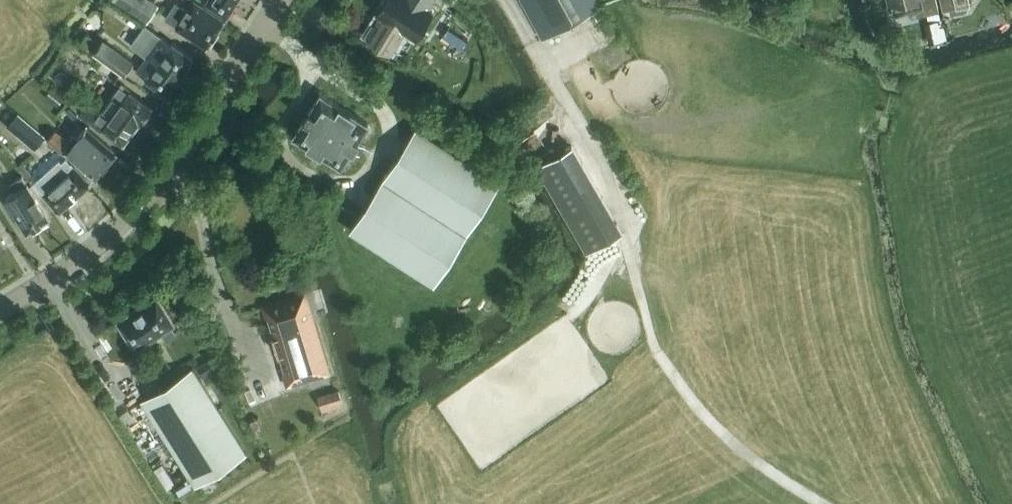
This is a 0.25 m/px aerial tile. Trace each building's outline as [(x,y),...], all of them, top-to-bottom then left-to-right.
[(159,4),(153,0),(117,0),(117,1),(147,21),(159,4)] [(175,25),(207,46),(225,19),(196,0),(192,0),(187,8),(176,1),(165,17),(176,24),(175,25)] [(206,2),(227,16),(237,0),(207,0),(206,2)] [(417,9),(403,0),(392,0),(368,36),(390,50),(403,29),(407,32),(413,21),(410,19),(417,9)] [(446,0),(411,0),(436,16),(446,0)] [(600,5),(601,5),(598,0),(522,0),(542,37),(592,10),(596,17),(604,13),(600,5)] [(939,10),(936,0),(890,0),(893,13),(910,10),(912,16),(939,10)] [(943,9),(970,3),(969,0),(940,0),(943,9)] [(941,34),(938,20),(929,22),(932,36),(941,34)] [(171,43),(162,36),(154,30),(139,50),(147,56),(137,69),(147,76),(146,77),(166,93),(193,56),(173,41),(171,43)] [(134,60),(104,38),(94,52),(123,74),(134,60)] [(149,108),(151,105),(130,89),(129,91),(120,85),(99,113),(77,97),(71,105),(80,112),(78,115),(101,130),(103,127),(124,142),(142,118),(147,118),(150,112),(149,108)] [(342,165),(369,123),(321,92),(294,134),(342,165)] [(37,145),(45,136),(27,120),(19,130),(37,145)] [(95,176),(117,151),(87,126),(72,143),(56,129),(48,138),(65,153),(66,151),(95,176)] [(500,181),(416,127),(350,229),(435,283),(500,181)] [(572,144),(537,164),(587,251),(622,231),(572,144)] [(48,168),(74,196),(91,182),(72,161),(71,162),(66,156),(62,160),(60,158),(48,168)] [(59,210),(74,196),(48,168),(34,181),(44,191),(43,192),(59,210)] [(49,216),(27,183),(22,175),(10,183),(15,191),(6,197),(27,230),(49,216)] [(326,205),(334,193),(325,187),(317,199),(326,205)] [(328,371),(304,293),(265,305),(289,383),(328,371)] [(157,295),(117,320),(135,349),(163,332),(167,338),(175,333),(171,326),(175,324),(157,295)] [(142,399),(195,484),(247,452),(193,367),(142,399)] [(327,392),(318,395),(321,406),(331,403),(342,400),(339,389),(327,392)]
